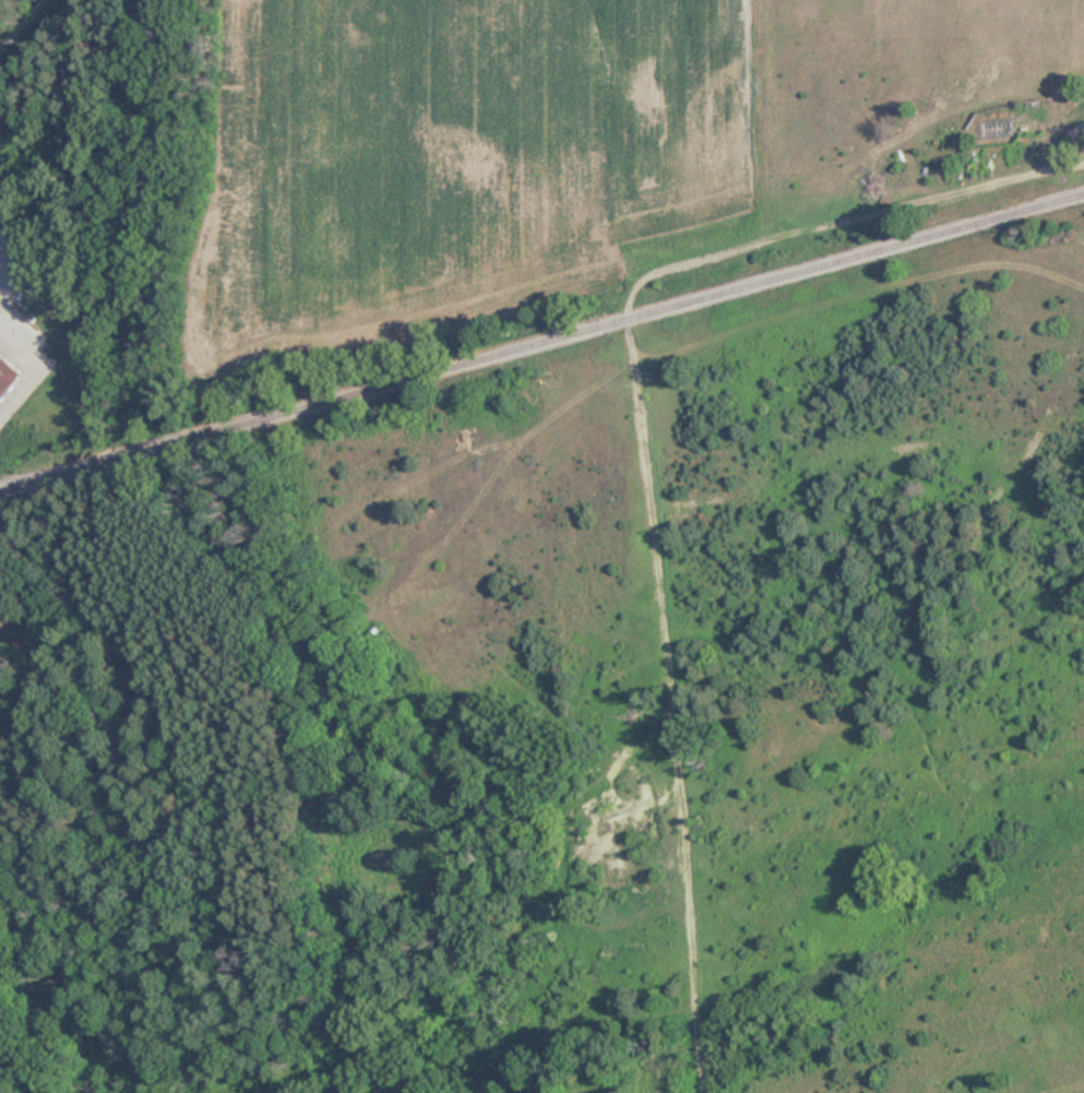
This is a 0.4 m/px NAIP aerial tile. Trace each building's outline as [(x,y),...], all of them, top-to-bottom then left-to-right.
[(22,371),(0,354),(0,398),(22,371)]
